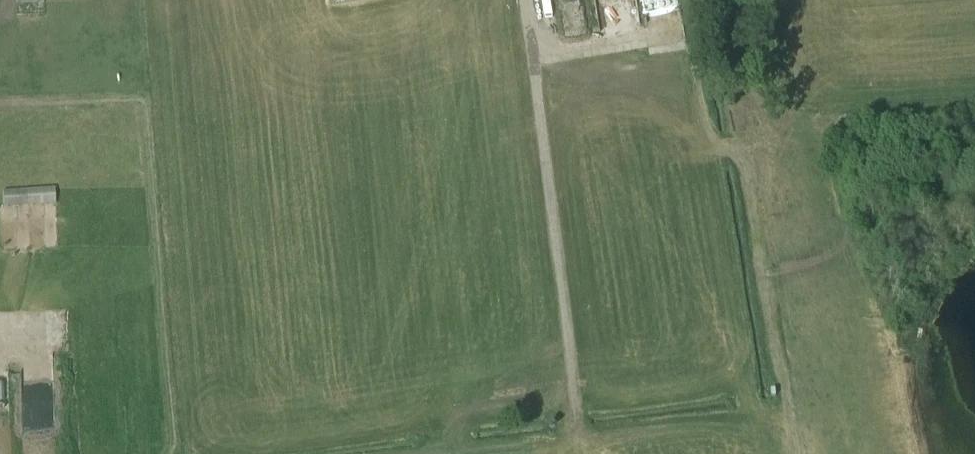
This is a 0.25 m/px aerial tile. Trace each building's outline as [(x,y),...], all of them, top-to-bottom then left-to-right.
[(27,207),(56,206),(55,188),(26,190),(27,207)]
